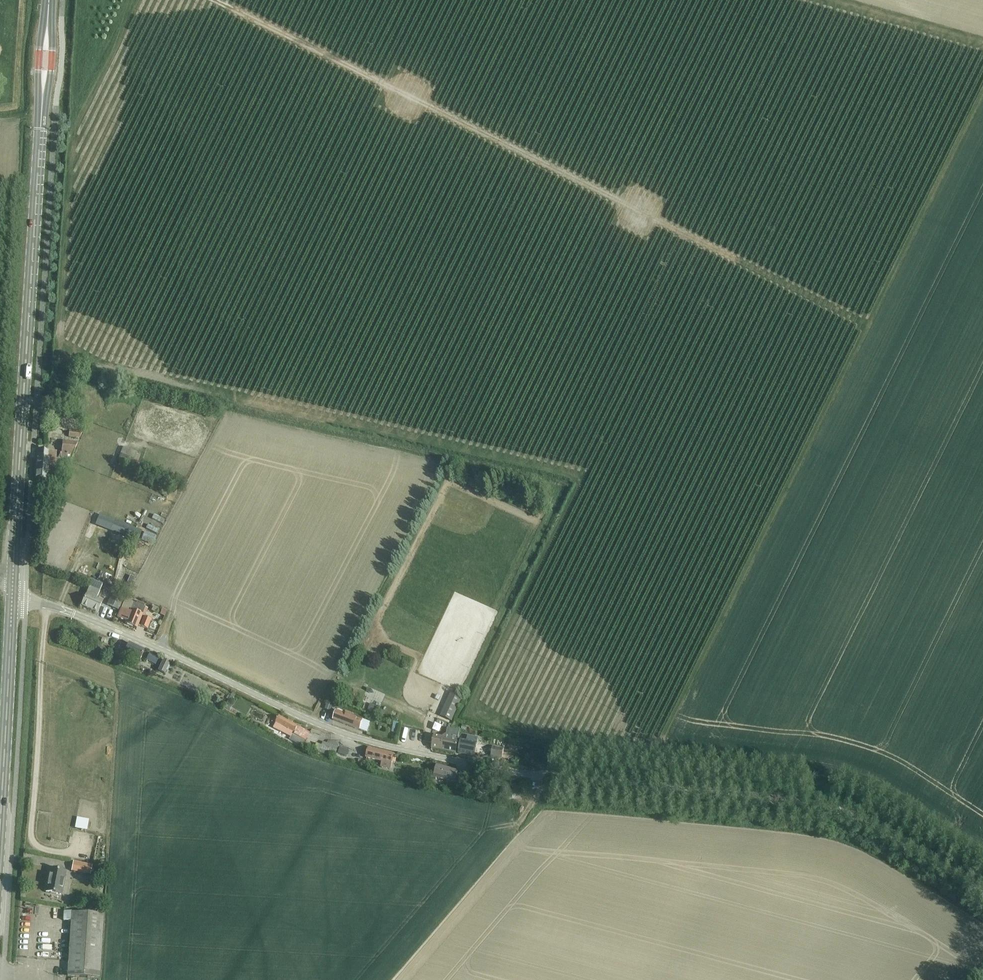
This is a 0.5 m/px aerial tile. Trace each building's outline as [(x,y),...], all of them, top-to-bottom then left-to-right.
[(646,220),(642,227),(647,230),(651,222),(646,220)] [(62,441),(61,457),(71,458),(78,442),(62,441)] [(53,483),(55,451),(38,449),(36,482),(53,483)] [(121,455),(117,463),(131,468),(134,460),(121,455)] [(115,521),(114,521),(103,517),(100,515),(96,523),(106,527),(112,529),(113,530),(117,531),(138,539),(140,536),(141,532),(115,521)] [(154,544),(157,536),(146,532),(143,539),(154,544)] [(102,603),(96,601),(102,585),(92,581),(82,606),(98,613),(98,612),(102,603)] [(118,611),(124,599),(112,594),(107,605),(118,611)] [(145,609),(125,600),(117,618),(126,622),(125,624),(137,629),(145,609)] [(152,621),(145,618),(141,628),(148,631),(152,621)] [(140,660),(144,651),(129,644),(127,647),(121,644),(118,650),(140,660)] [(149,654),(146,660),(156,665),(159,658),(149,654)] [(158,671),(164,674),(170,663),(163,660),(158,671)] [(450,699),(443,717),(452,721),(462,698),(460,697),(451,693),(448,698),(450,699)] [(386,708),(382,717),(392,723),(397,714),(386,708)] [(336,712),(333,720),(338,722),(360,730),(363,722),(342,714),(341,713),(336,712)] [(276,723),(274,728),(291,737),(290,740),(302,747),(305,741),(306,741),(310,733),(298,727),(279,716),(276,723)] [(433,749),(456,753),(458,742),(460,732),(448,729),(446,735),(445,739),(431,736),(430,744),(433,744),(432,749),(433,749)] [(475,757),(478,740),(468,738),(467,743),(461,742),(459,754),(475,757)] [(329,741),(328,744),(323,742),(321,749),(335,755),(338,747),(336,747),(339,740),(329,741)] [(504,744),(502,749),(514,753),(516,747),(504,744)] [(340,747),(338,753),(347,756),(349,750),(340,747)] [(369,748),(366,758),(382,762),(381,767),(390,770),(392,762),(395,763),(397,755),(369,748)] [(493,748),(491,757),(502,759),(502,758),(505,759),(507,751),(504,750),(493,748)] [(437,765),(434,777),(428,776),(426,783),(432,784),(434,778),(455,783),(456,783),(460,784),(463,772),(458,771),(458,770),(437,765)] [(512,798),(513,797),(513,792),(501,790),(500,796),(512,798)] [(73,862),(71,871),(90,875),(92,866),(73,862)] [(62,896),(67,872),(51,868),(46,892),(62,896)] [(64,913),(63,921),(71,921),(67,977),(99,979),(103,915),(64,913)]
